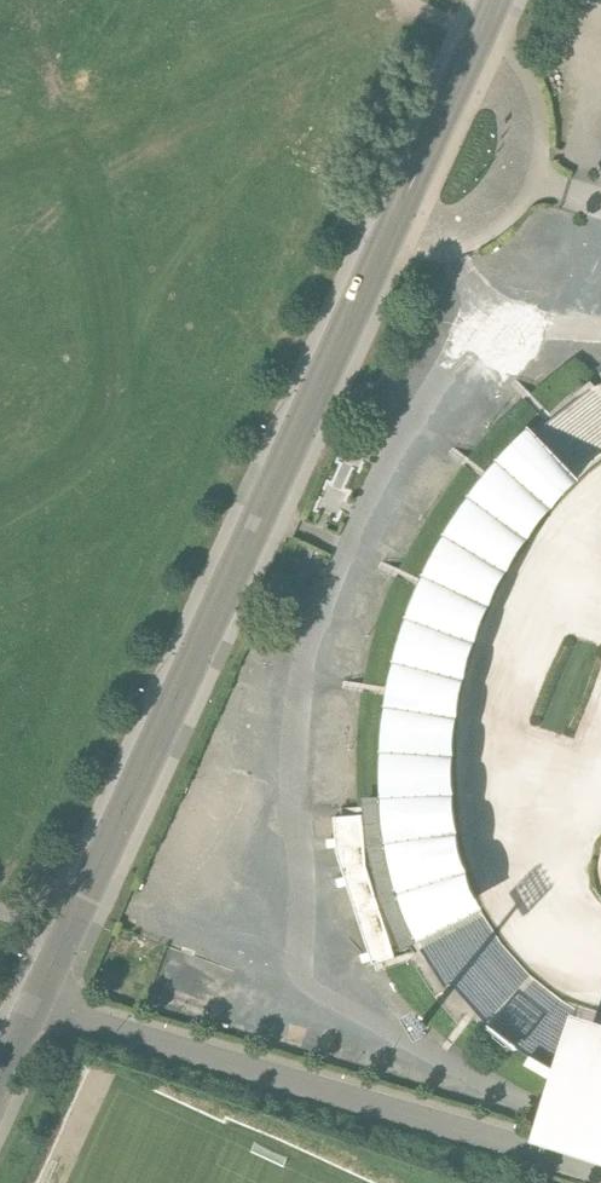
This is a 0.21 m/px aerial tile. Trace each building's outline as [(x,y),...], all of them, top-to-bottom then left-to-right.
[(555,1076),(576,1016),(533,978),(505,946),(484,910),(468,871),(459,833),(456,794),(456,756),(458,717),(465,679),(478,642),(493,608),(511,572),(531,536),(555,508),(584,478),(600,463),(600,378),(596,380),(532,428),(500,460),(471,498),(447,535),(426,577),(408,616),(394,662),(385,704),(381,750),(383,794),(362,793),(374,868),(404,951),(427,944),(468,997),(510,1039),(555,1076)] [(576,1016),(547,1101),(539,1129),(535,1142),(600,1163),(600,1024),(576,1016)]
